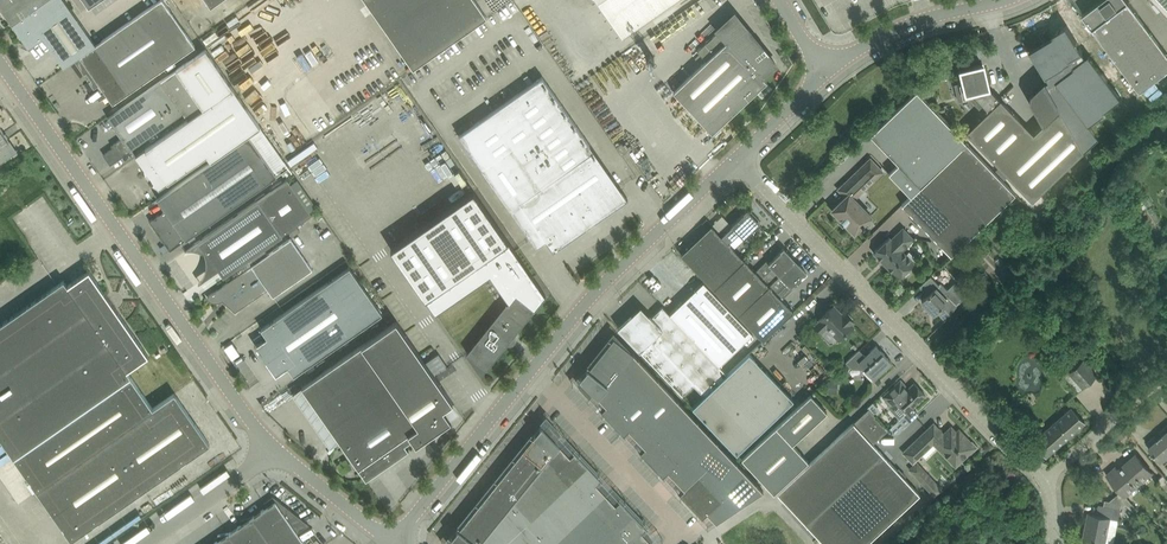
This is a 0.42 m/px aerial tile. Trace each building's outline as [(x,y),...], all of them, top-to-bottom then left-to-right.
[(12,23),(45,0),(0,0),(0,6),(12,23)] [(12,23),(26,42),(29,47),(34,44),(44,37),(64,67),(74,60),(96,44),(66,0),(45,0),(12,23)] [(74,60),(84,74),(84,75),(85,76),(88,74),(90,78),(88,80),(89,81),(94,88),(100,84),(113,103),(196,45),(164,0),(160,0),(96,44),(74,60)] [(413,68),(487,17),(475,0),(366,0),(413,68)] [(623,37),(675,0),(597,0),(623,37)] [(1089,24),(1141,92),(1166,72),(1166,53),(1129,2),(1130,2),(1129,0),(1102,0),(1083,14),(1090,23),(1089,24)] [(1166,12),(1166,0),(1156,0),(1166,12)] [(717,29),(719,31),(698,51),(706,60),(673,91),(712,132),(767,81),(763,76),(776,63),(744,29),(746,27),(733,14),(717,29)] [(207,155),(211,160),(249,134),(260,126),(206,48),(177,69),(204,108),(189,118),(136,155),(144,167),(146,173),(148,173),(154,181),(153,183),(158,187),(159,188),(207,155)] [(646,56),(650,60),(654,56),(650,52),(646,56)] [(949,56),(941,58),(943,65),(951,63),(958,62),(956,54),(949,56)] [(963,81),(954,83),(958,101),(970,98),(985,114),(966,132),(1032,200),(1084,151),(1073,132),(1071,129),(1059,108),(1044,81),(1031,93),(1030,100),(1043,123),(1033,133),(1010,108),(1001,98),(1000,99),(988,87),(989,87),(984,66),(981,64),(960,69),(963,81)] [(241,67),(231,75),(246,95),(251,91),(247,86),(253,81),(250,77),(250,78),(241,67)] [(184,112),(189,118),(204,108),(177,69),(108,117),(122,137),(112,145),(113,147),(103,154),(111,164),(132,149),(131,148),(184,112)] [(460,135),(537,246),(547,239),(554,250),(586,227),(587,228),(587,229),(588,229),(589,230),(590,230),(591,230),(592,230),(593,230),(589,225),(628,198),(543,77),(460,135)] [(911,195),(966,142),(917,90),(871,134),(898,163),(889,173),(911,195)] [(17,151),(8,137),(6,138),(3,134),(5,133),(0,126),(0,163),(17,151)] [(249,134),(211,160),(158,198),(165,209),(150,220),(170,250),(277,175),(249,134)] [(616,146),(622,154),(628,150),(622,142),(616,146)] [(966,142),(911,195),(902,204),(951,254),(1015,193),(966,142)] [(832,209),(846,223),(855,232),(862,225),(864,226),(866,224),(864,223),(872,215),(853,196),(857,193),(859,194),(883,171),(871,158),(839,189),(846,196),(832,209)] [(195,244),(185,251),(187,251),(190,251),(192,251),(195,251),(197,252),(199,252),(201,253),(204,254),(206,255),(206,258),(206,260),(206,263),(206,265),(206,268),(205,270),(204,273),(203,275),(202,277),(201,279),(199,281),(197,283),(195,285),(219,269),(224,276),(234,269),(252,256),(264,248),(313,214),(311,211),(317,207),(298,179),(292,183),(289,179),(195,244)] [(471,193),(392,249),(436,313),(492,274),(499,269),(515,292),(467,352),(468,353),(478,361),(487,368),(507,343),(510,343),(516,336),(515,333),(535,308),(545,296),(471,193)] [(733,226),(722,235),(729,242),(739,232),(745,238),(759,224),(760,224),(760,223),(762,221),(754,214),(752,215),(747,209),(746,210),(747,211),(732,225),(733,226)] [(712,225),(681,254),(714,288),(745,259),(712,225)] [(902,239),(907,245),(914,238),(903,227),(894,235),(900,241),(902,239)] [(885,264),(898,277),(899,278),(904,273),(905,274),(911,269),(910,267),(915,263),(890,236),(874,251),(882,260),(883,259),(887,263),(885,264)] [(214,291),(205,298),(205,299),(207,297),(209,299),(211,301),(213,301),(216,302),(218,302),(220,301),(223,300),(235,311),(245,304),(268,288),(273,296),(313,268),(291,238),(268,254),(264,248),(252,256),(240,265),(244,271),(214,291)] [(767,261),(756,271),(769,285),(795,260),(783,248),(783,249),(769,263),(767,261)] [(745,259),(714,288),(739,314),(750,303),(769,285),(745,259)] [(739,314),(750,325),(763,340),(794,310),(782,298),(793,288),(791,286),(805,272),(806,273),(807,272),(795,260),(769,285),(750,303),(739,314)] [(288,366),(294,375),(382,313),(350,266),(261,328),(267,337),(256,345),(276,374),(288,366)] [(1006,270),(998,278),(1004,283),(1013,274),(1008,268),(1007,269),(1006,270)] [(57,284),(0,324),(0,436),(14,457),(37,490),(72,539),(210,443),(175,393),(153,407),(127,370),(149,355),(89,270),(68,285),(64,280),(57,284)] [(934,313),(937,310),(944,317),(968,295),(955,282),(948,289),(941,282),(939,284),(931,276),(920,286),(928,295),(922,300),(934,313)] [(704,281),(670,313),(719,365),(753,333),(704,281)] [(827,326),(839,339),(843,335),(854,325),(852,323),(854,321),(852,319),(853,317),(849,313),(847,313),(845,311),(843,313),(834,304),(819,319),(820,320),(815,325),(822,331),(827,326)] [(694,384),(704,395),(727,374),(719,365),(670,313),(663,306),(652,316),(641,305),(618,327),(683,395),(694,384)] [(453,402),(435,376),(396,321),(302,386),(340,440),(339,440),(366,479),(409,449),(405,444),(413,439),(416,444),(451,419),(444,408),(453,402)] [(808,334),(805,337),(801,341),(809,349),(816,342),(808,334)] [(594,391),(598,396),(633,352),(614,336),(589,368),(588,367),(580,377),(583,380),(580,385),(579,385),(590,396),(594,391)] [(865,368),(874,378),(883,369),(887,369),(887,366),(892,361),(883,352),(877,345),(865,355),(860,349),(846,361),(853,368),(860,362),(865,368)] [(602,409),(613,421),(658,378),(633,352),(598,396),(599,396),(606,405),(602,409)] [(727,374),(704,395),(705,395),(693,407),(737,453),(794,399),(750,353),(727,374)] [(1069,371),(1083,387),(1098,374),(1084,358),(1069,371)] [(629,428),(637,437),(678,399),(658,378),(613,421),(624,433),(629,428)] [(892,387),(883,395),(891,404),(890,405),(888,406),(900,419),(906,413),(913,419),(919,414),(913,407),(917,403),(926,395),(914,382),(909,388),(901,379),(892,387)] [(827,380),(826,393),(837,394),(838,380),(827,380)] [(742,458),(774,493),(809,461),(793,443),(827,411),(811,394),(742,458)] [(668,470),(676,479),(717,440),(678,399),(637,437),(646,446),(641,451),(663,474),(668,470)] [(869,408),(876,415),(880,411),(873,404),(869,408)] [(1033,441),(1046,456),(1085,422),(1071,407),(1033,441)] [(845,430),(778,492),(826,543),(865,543),(920,493),(872,442),(885,430),(873,417),(876,415),(869,408),(845,430)] [(913,419),(906,413),(900,419),(886,432),(888,434),(897,434),(913,419)] [(1017,426),(1016,426),(1020,430),(1023,434),(1031,428),(1027,424),(1024,420),(1017,426)] [(534,435),(496,482),(516,498),(516,497),(559,443),(555,439),(559,434),(560,434),(549,422),(544,427),(542,424),(534,434),(534,435)] [(934,422),(903,452),(913,462),(922,453),(927,458),(938,447),(953,463),(956,466),(964,458),(976,446),(967,437),(964,439),(957,431),(951,426),(944,433),(934,422)] [(1166,463),(1166,462),(1166,426),(1160,432),(1163,435),(1159,438),(1156,435),(1148,442),(1150,446),(1149,446),(1162,461),(1163,460),(1166,463)] [(717,440),(676,479),(685,487),(680,492),(702,516),(707,511),(715,520),(716,521),(763,490),(717,440)] [(516,497),(534,515),(588,464),(575,450),(570,455),(561,445),(559,443),(516,497)] [(1127,504),(1134,510),(1137,508),(1126,495),(1153,472),(1137,453),(1119,469),(1117,467),(1108,475),(1122,491),(1116,496),(1125,506),(1127,504)] [(918,460),(909,468),(931,491),(935,496),(944,488),(943,488),(949,482),(947,480),(937,482),(928,471),(929,468),(926,465),(923,465),(918,460)] [(531,518),(554,542),(606,493),(596,482),(601,478),(599,476),(588,464),(534,515),(531,518)] [(1164,474),(1158,479),(1166,490),(1166,478),(1164,474)] [(516,498),(496,482),(459,528),(458,527),(451,537),(453,540),(451,543),(478,543),(516,498)] [(554,542),(556,543),(600,543),(633,512),(621,498),(616,503),(606,493),(554,542)] [(250,516),(269,543),(306,543),(298,532),(309,524),(273,495),(264,502),(265,502),(268,506),(253,516),(252,516),(250,516)] [(554,542),(531,518),(534,515),(516,497),(516,498),(478,543),(551,543),(554,542)] [(1084,538),(1107,542),(1112,518),(1120,519),(1122,510),(1100,505),(1098,514),(1089,512),(1084,538)] [(633,512),(600,543),(652,543),(654,543),(642,530),(646,526),(633,512)] [(911,513),(903,520),(907,524),(914,517),(911,513)] [(226,533),(234,543),(269,543),(250,516),(241,518),(241,519),(242,519),(244,522),(229,533),(229,532),(226,533)] [(226,533),(218,535),(219,535),(221,538),(213,543),(234,543),(226,533)]
